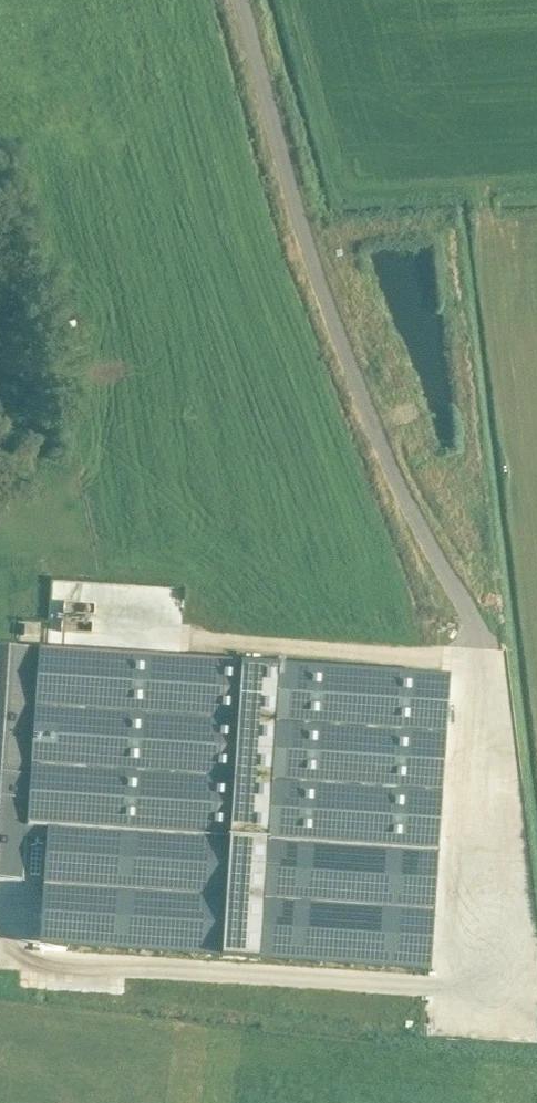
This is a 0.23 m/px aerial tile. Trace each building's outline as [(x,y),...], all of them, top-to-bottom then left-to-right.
[(26,881),(30,827),(231,840),(231,839),(268,841),(268,842),(439,854),(451,676),(41,649),(8,647),(0,646),(0,879),(26,881)]
